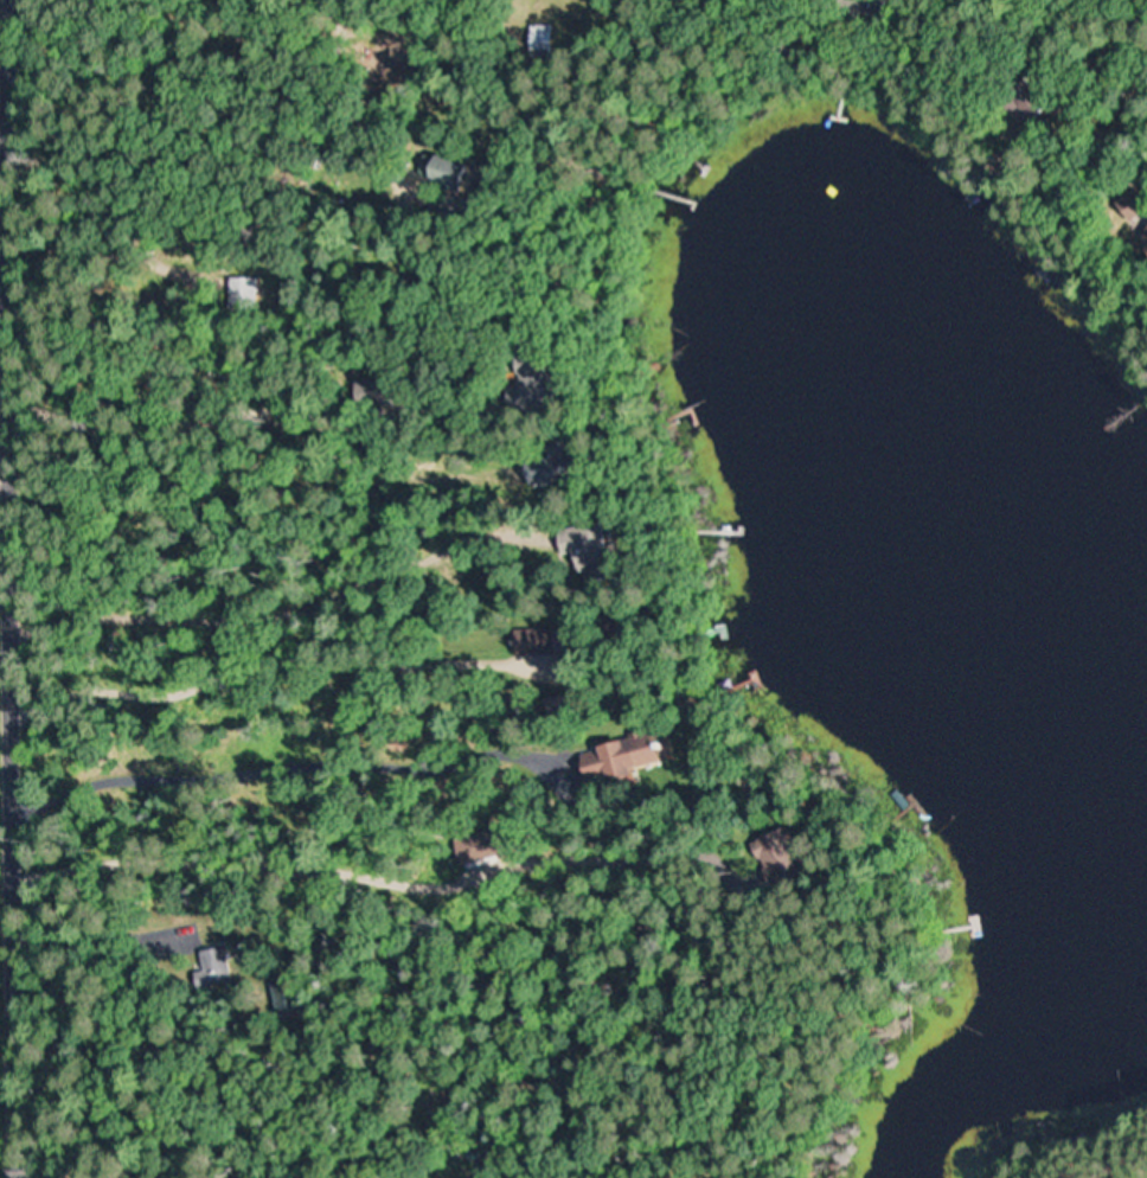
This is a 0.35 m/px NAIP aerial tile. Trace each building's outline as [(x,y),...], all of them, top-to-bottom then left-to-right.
[(212,310),(240,310),(240,277),(212,277),(212,310)] [(563,483),(563,496),(584,494),(581,453),(532,457),(534,485),(563,483)] [(567,557),(586,554),(589,578),(621,574),(613,522),(563,529),(567,557)] [(522,630),(522,656),(570,656),(570,630),(522,630)] [(586,751),(592,785),(644,775),(642,769),(673,763),(667,735),(586,751)] [(762,841),(771,876),(797,870),(800,881),(811,878),(800,831),(762,841)] [(203,971),(194,972),(196,987),(230,984),(226,949),(201,951),(203,971)]
